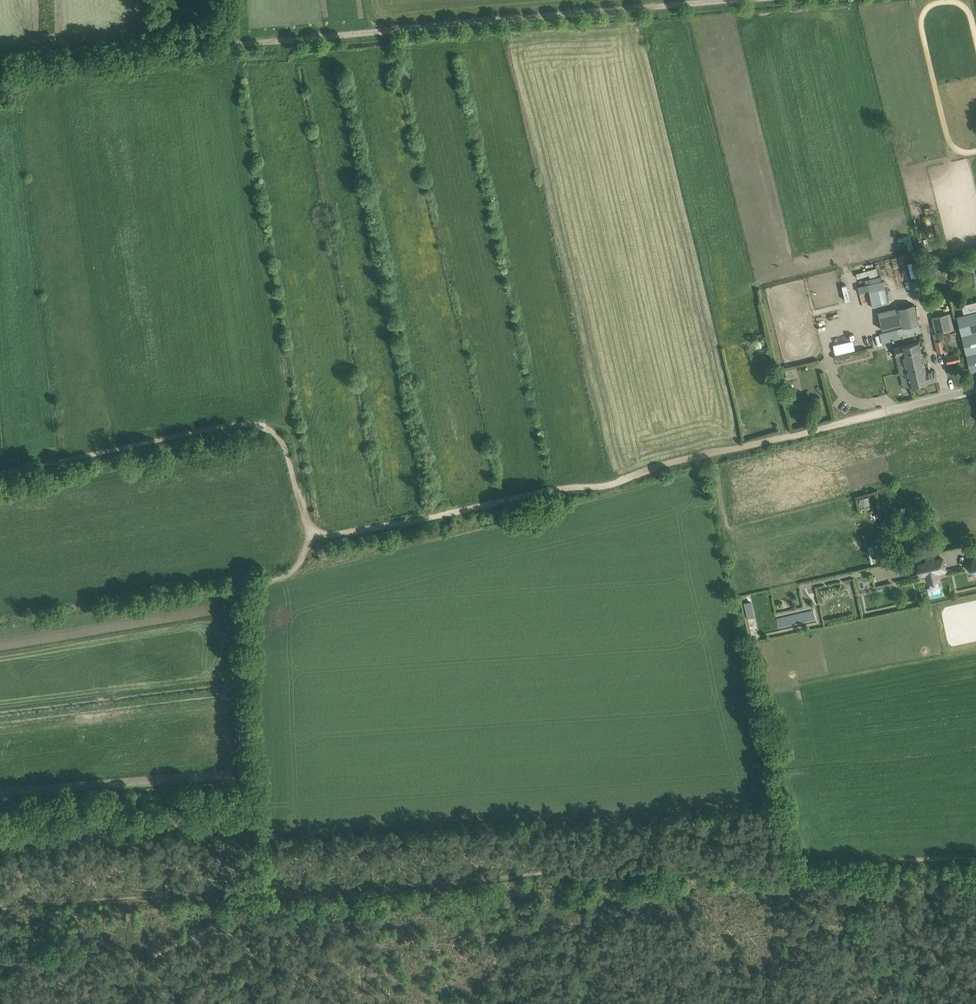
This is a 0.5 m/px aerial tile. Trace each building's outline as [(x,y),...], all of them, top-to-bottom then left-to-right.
[(872,304),(887,301),(888,301),(886,288),(870,291),(872,304)] [(962,304),(964,312),(957,313),(971,372),(975,370),(975,301),(962,304)] [(898,308),(902,324),(903,327),(918,324),(919,324),(914,304),(898,308)] [(892,327),(902,324),(898,308),(898,307),(882,311),(886,328),(892,327)] [(950,313),(932,317),(935,334),(943,332),(954,329),(950,313)] [(920,333),(918,324),(903,327),(880,333),(882,342),(920,333)] [(935,334),(933,334),(938,353),(947,351),(943,332),(935,334)] [(756,348),(765,345),(763,339),(754,341),(756,348)] [(905,359),(922,355),(919,342),(894,348),(896,355),(903,353),(905,359)] [(948,363),(961,360),(959,352),(946,356),(948,363)] [(907,370),(925,365),(922,355),(905,359),(907,370)] [(925,365),(907,370),(911,386),(937,380),(935,369),(926,371),(925,365)] [(869,497),(859,499),(861,506),(870,504),(869,497)] [(925,527),(914,530),(916,539),(928,536),(925,527)] [(885,544),(867,548),(870,564),(888,561),(885,544)] [(919,563),(922,575),(926,574),(927,581),(939,578),(938,574),(947,572),(947,569),(945,569),(943,558),(919,563)] [(751,630),(759,628),(753,600),(744,602),(751,630)]
